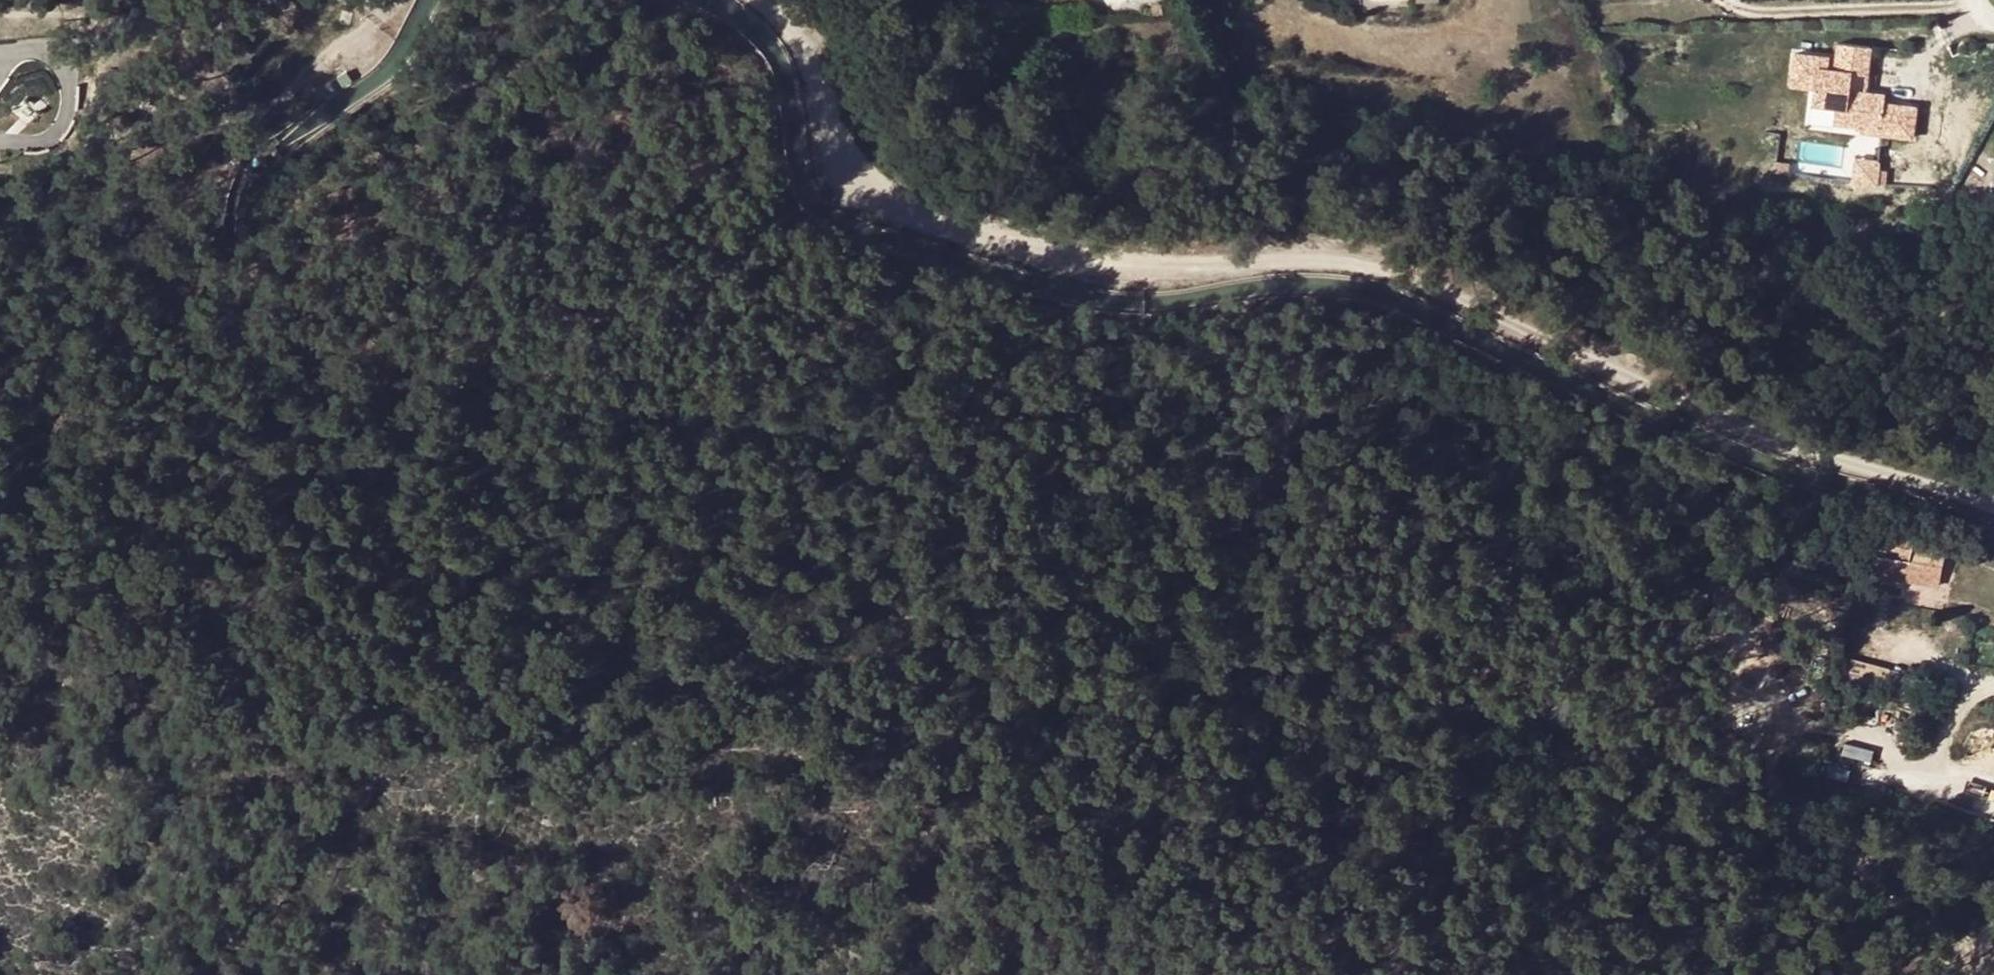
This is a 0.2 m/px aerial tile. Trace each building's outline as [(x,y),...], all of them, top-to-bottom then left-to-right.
[(1849,90),(1851,72),(1867,74),(1870,46),(1838,42),(1835,69),(1828,68),(1829,57),(1795,52),(1791,84),(1813,87),(1812,94),(1848,93),(1849,90)] [(350,84),(345,76),(337,82),(342,89),(350,84)] [(1848,96),(1848,93),(1812,94),(1811,103),(1834,106),(1832,123),(1860,126),(1862,109),(1882,112),(1880,134),(1911,138),(1915,107),(1883,103),(1884,94),(1871,93),(1858,93),(1857,97),(1848,96)] [(1882,112),(1862,109),(1860,126),(1860,131),(1880,134),(1882,112)] [(1897,535),(1880,534),(1878,559),(1895,561),(1897,535)] [(1912,562),(1915,536),(1897,535),(1895,561),(1912,562)] [(1922,536),(1915,536),(1912,562),(1895,561),(1878,559),(1877,578),(1942,584),(1945,537),(1922,536)] [(1922,632),(1873,628),(1870,652),(1920,656),(1922,632)]
